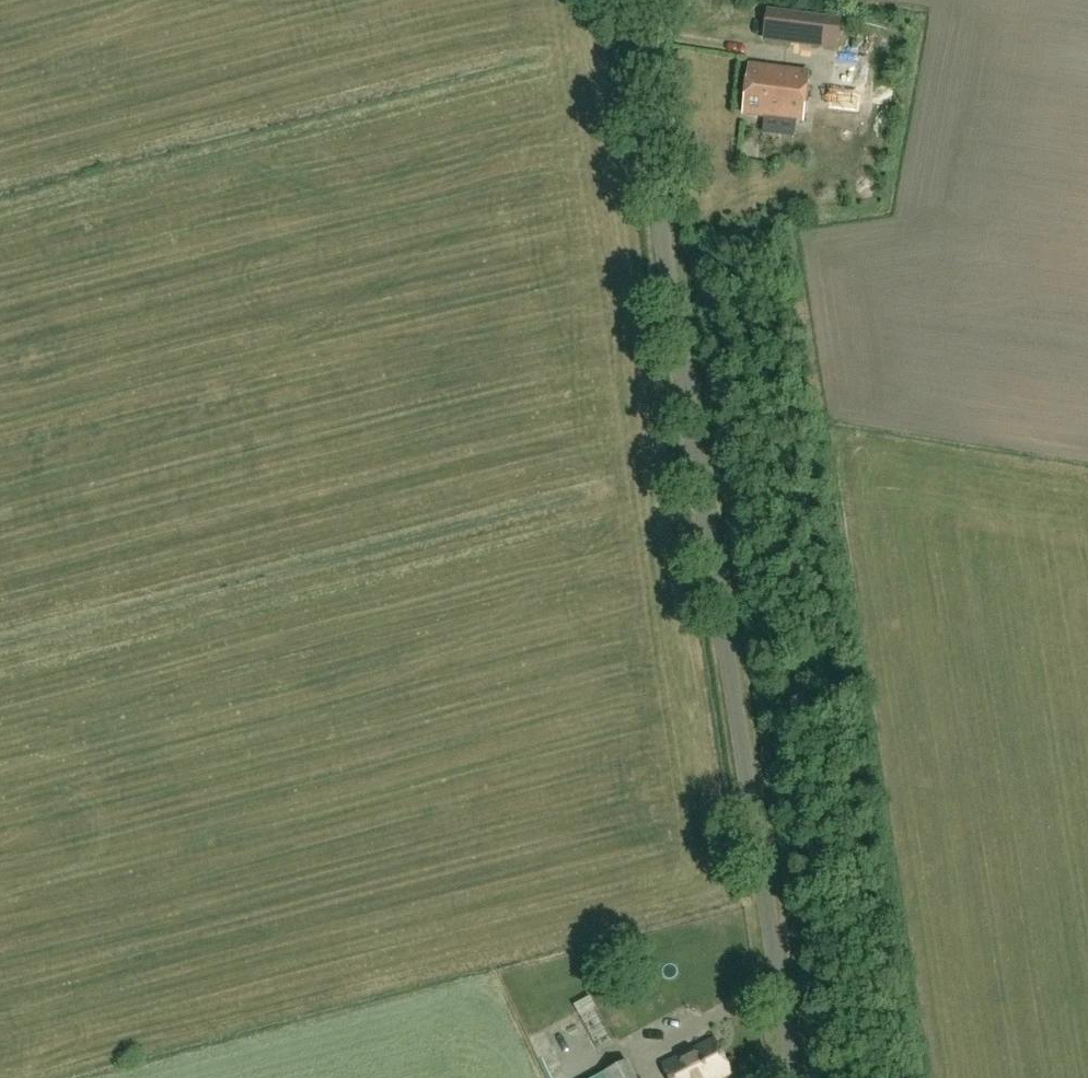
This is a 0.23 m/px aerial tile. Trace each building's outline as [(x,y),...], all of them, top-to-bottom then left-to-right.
[(793,13),(789,45),(837,51),(841,19),(793,13)] [(864,114),(870,61),(834,56),(828,109),(864,114)] [(803,121),(809,74),(750,67),(744,113),(803,121)] [(731,1073),(715,1039),(663,1065),(670,1077),(721,1077),(731,1073)] [(628,1060),(597,1075),(598,1077),(595,1077),(637,1077),(628,1060)]
